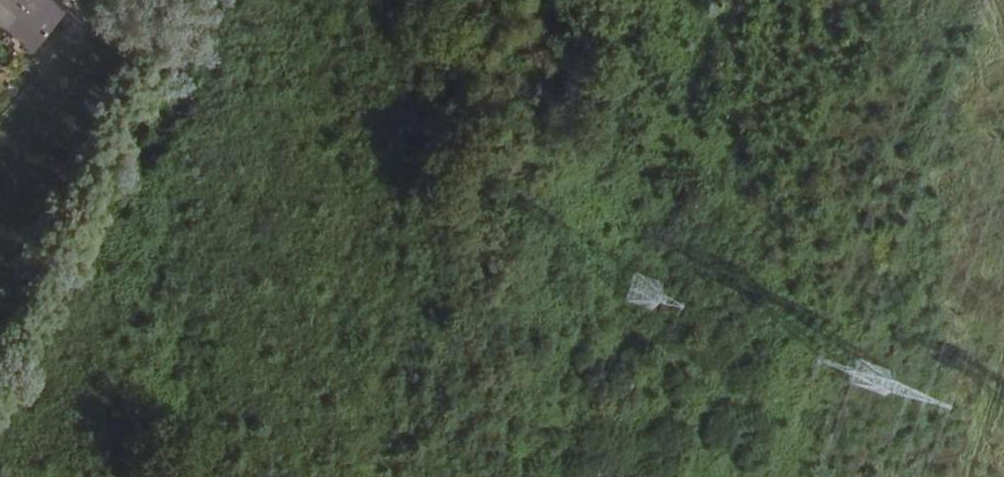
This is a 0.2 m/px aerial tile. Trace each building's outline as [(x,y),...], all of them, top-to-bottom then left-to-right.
[(33,50),(67,9),(55,0),(0,0),(0,23),(33,50)]
